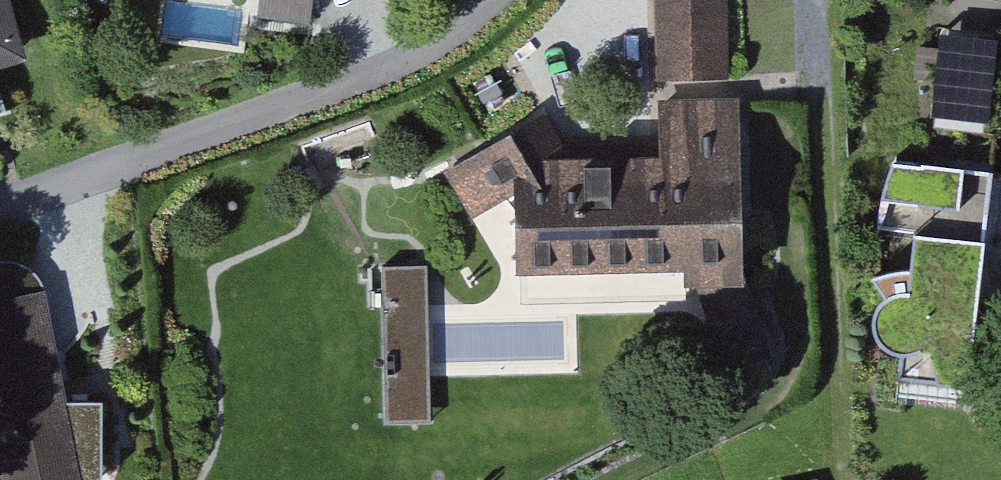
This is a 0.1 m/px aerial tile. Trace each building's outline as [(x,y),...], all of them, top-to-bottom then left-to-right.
[(6,0),(0,0),(0,67),(23,61),(6,0)] [(250,15),(308,23),(311,0),(252,0),(250,15)] [(652,83),(724,81),(722,0),(650,0),(652,83)] [(990,33),(943,28),(933,125),(980,130),(990,33)] [(745,100),(666,103),(668,159),(592,161),(555,162),(533,121),(447,171),(472,219),(510,198),(511,274),(680,270),(681,288),(696,288),(725,370),(770,354),(746,287),(750,287),(745,100)] [(963,386),(986,174),(953,170),(918,166),(895,378),(963,386)] [(75,479),(98,479),(98,402),(64,401),(43,287),(26,267),(0,265),(0,479),(68,479),(75,479)] [(425,265),(380,266),(384,421),(429,420),(425,265)]
